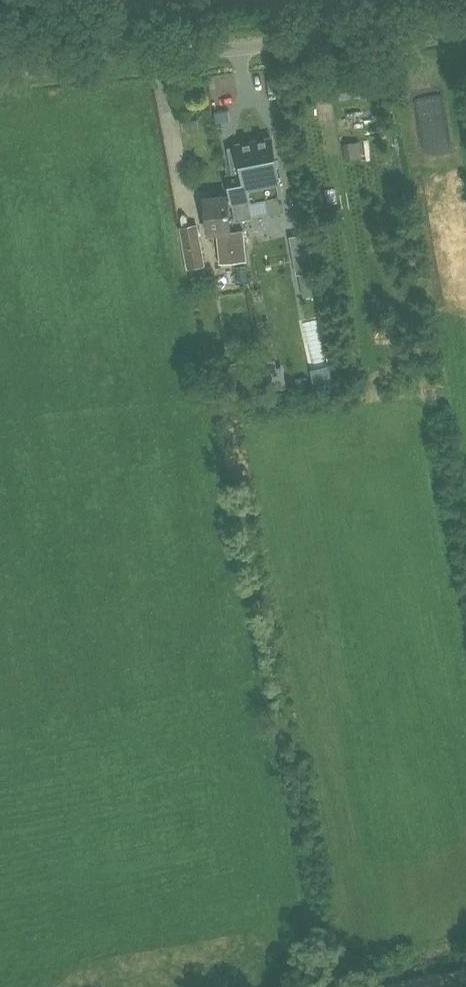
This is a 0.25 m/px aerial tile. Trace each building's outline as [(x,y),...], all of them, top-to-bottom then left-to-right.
[(227,112),(215,114),(216,124),(229,121),(227,112)] [(269,215),(286,212),(280,180),(281,180),(280,177),(279,177),(272,139),(237,146),(228,148),(233,176),(227,177),(236,222),(253,218),(250,203),(265,200),(269,215)] [(359,140),(346,141),(347,158),(360,157),(359,140)] [(227,196),(204,199),(208,234),(216,233),(219,263),(233,261),(229,230),(230,230),(227,196)] [(205,265),(197,224),(179,227),(187,269),(205,265)] [(230,230),(229,230),(233,261),(234,261),(246,259),(243,230),(243,229),(230,230)] [(290,233),(297,270),(312,267),(305,231),(290,233)] [(299,322),(312,369),(328,364),(314,317),(299,322)] [(275,360),(264,362),(269,392),(287,390),(284,367),(276,368),(275,360)]
